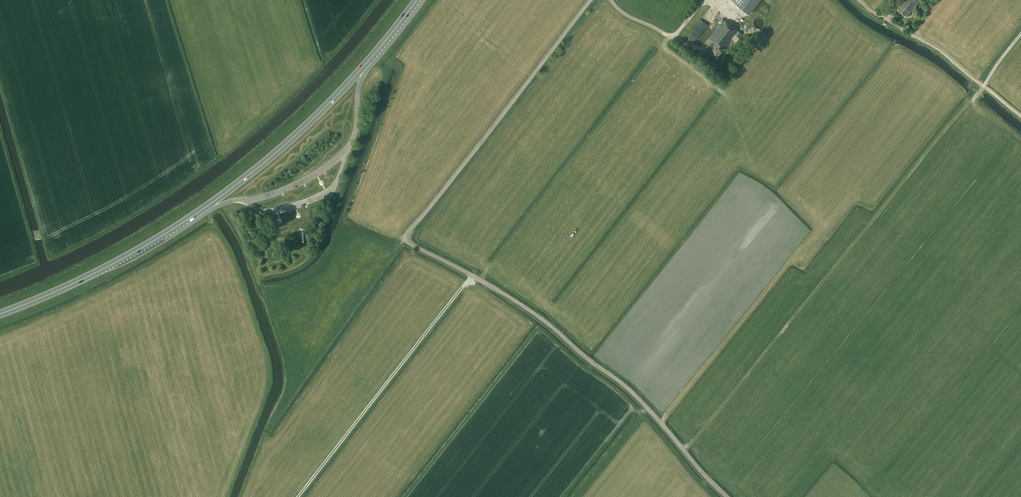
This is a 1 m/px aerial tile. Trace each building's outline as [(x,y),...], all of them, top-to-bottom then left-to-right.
[(733,1),(748,14),(759,0),(734,0),(733,1)] [(914,10),(915,8),(915,7),(920,1),(922,3),(924,1),(923,0),(900,0),(896,4),(899,7),(897,9),(905,16),(909,10),(912,12),(914,10)] [(742,34),(724,20),(709,39),(717,45),(711,53),(717,57),(735,35),(739,38),(742,34)]
